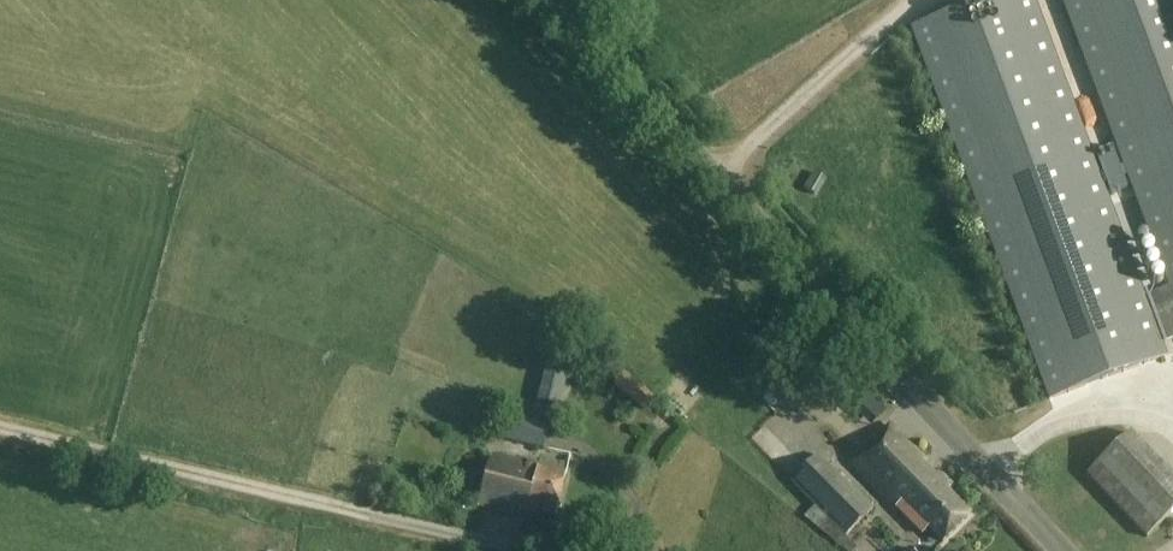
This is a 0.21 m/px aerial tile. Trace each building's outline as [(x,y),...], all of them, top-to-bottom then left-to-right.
[(913,28),(1051,399),(1165,357),(1161,344),(1152,321),(1033,0),(989,0),(913,28)] [(1172,294),(1172,0),(1064,0),(1172,294)] [(1152,321),(1161,344),(1172,340),(1172,313),(1152,321)] [(549,356),(538,402),(559,408),(571,361),(549,356)] [(615,386),(644,410),(654,398),(625,374),(615,386)] [(508,418),(503,441),(546,450),(551,427),(508,418)] [(971,514),(949,493),(953,489),(891,427),(854,465),(917,528),(922,523),(943,543),(971,514)] [(1147,539),(1172,514),(1172,476),(1132,433),(1087,476),(1147,539)] [(833,524),(847,537),(874,511),(820,454),(792,482),(833,524)] [(513,515),(515,508),(558,518),(567,476),(490,459),(479,507),(513,515)]
